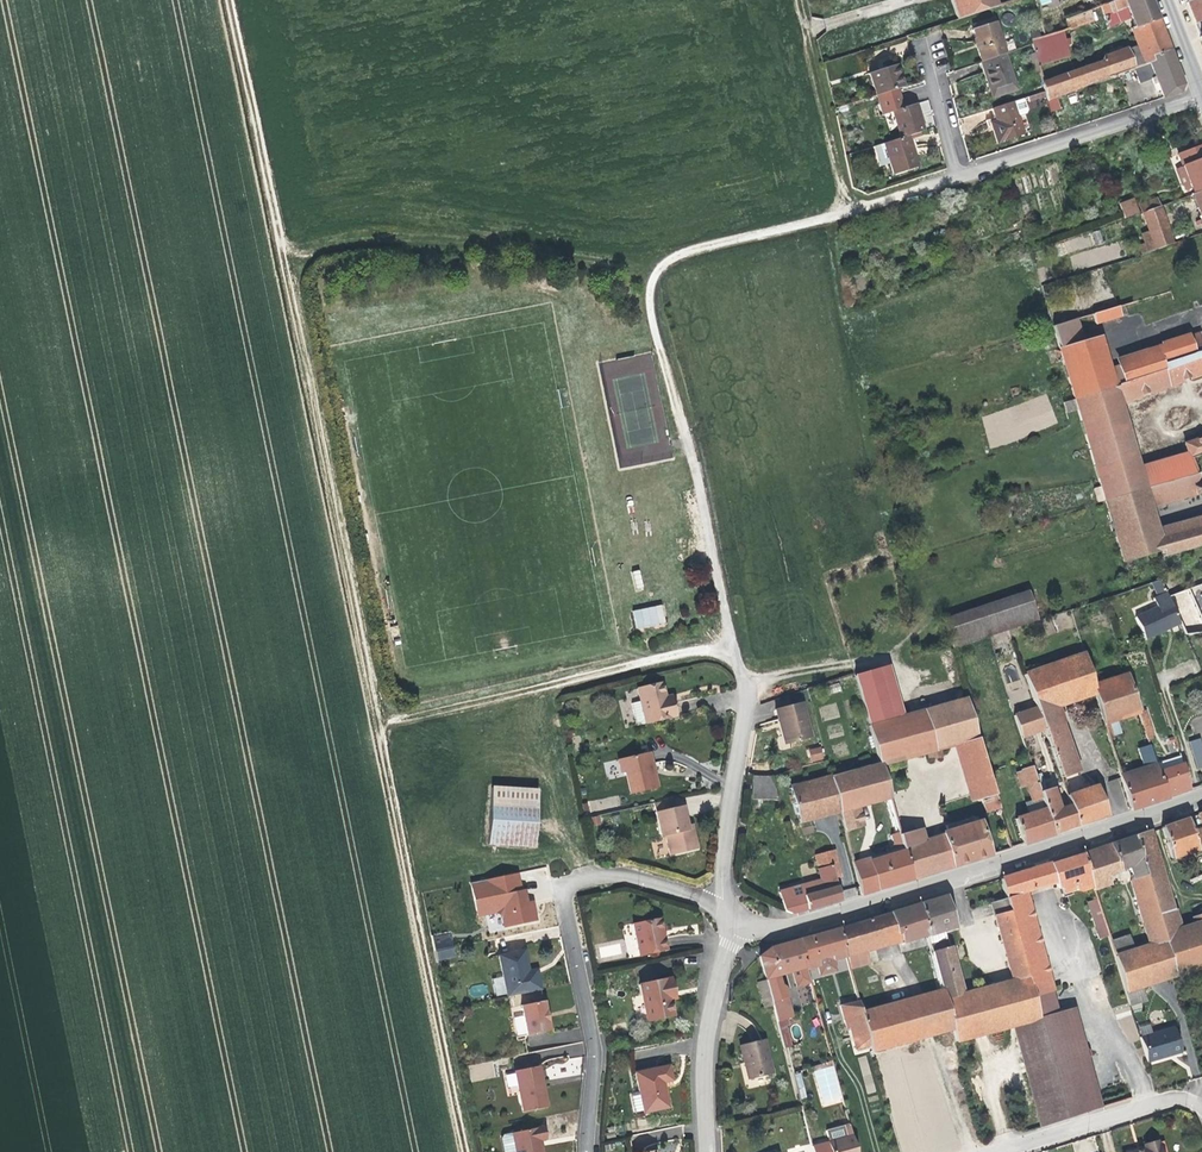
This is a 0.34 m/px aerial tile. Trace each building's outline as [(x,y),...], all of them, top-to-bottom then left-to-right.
[(957,19),(996,6),(994,0),(950,0),(957,19)] [(1158,19),(1151,0),(1114,0),(1110,1),(1100,5),(1109,28),(1132,16),(1136,28),(1132,29),(1139,47),(1145,64),(1153,61),(1152,57),(1170,51),(1158,19)] [(1186,0),(1195,24),(1201,20),(1201,0),(1187,0),(1186,0)] [(1064,19),(1066,29),(1092,19),(1089,10),(1064,19)] [(970,23),(972,29),(994,22),(992,16),(970,23)] [(980,63),(1004,55),(1004,54),(994,22),(972,29),(978,48),(976,49),(980,63)] [(1030,40),(1032,45),(1037,66),(1069,57),(1061,30),(1043,36),(1030,40)] [(1133,69),(1135,68),(1145,64),(1139,47),(1127,51),(1133,69)] [(1046,99),(1057,96),(1133,69),(1127,51),(1104,58),(1102,61),(1102,64),(1042,83),(1044,92),(1046,99)] [(1155,77),(1163,98),(1180,93),(1183,83),(1176,67),(1170,51),(1152,57),(1153,61),(1145,64),(1135,68),(1140,83),(1155,77)] [(980,63),(979,63),(991,98),(1016,90),(1004,55),(980,63)] [(869,73),(876,96),(878,95),(898,89),(903,88),(896,65),(869,73)] [(879,98),(899,93),(898,89),(878,95),(879,98)] [(1044,92),(1027,97),(1029,104),(1046,99),(1044,92)] [(908,137),(924,132),(915,104),(903,108),(899,93),(879,98),(883,114),(892,111),(900,139),(908,137)] [(1046,99),(1050,112),(1060,109),(1057,96),(1046,99)] [(1012,102),(1017,116),(1024,114),(1026,111),(1022,99),(1012,102)] [(920,102),(924,114),(932,112),(928,100),(920,102)] [(1012,102),(992,109),(996,121),(990,123),(997,143),(1023,135),(1017,116),(1012,102)] [(918,168),(908,137),(900,139),(874,147),(879,162),(888,159),(889,164),(893,175),(918,168)] [(1201,159),(1201,145),(1177,155),(1181,167),(1201,159)] [(1181,167),(1182,168),(1188,185),(1183,187),(1184,190),(1190,189),(1192,195),(1201,191),(1201,159),(1181,167)] [(1188,185),(1182,168),(1176,170),(1182,187),(1183,187),(1188,185)] [(1192,195),(1191,196),(1200,220),(1195,221),(1197,226),(1201,224),(1201,225),(1201,191),(1192,195)] [(1132,200),(1118,206),(1123,220),(1137,215),(1132,200)] [(1139,206),(1142,214),(1158,207),(1156,200),(1139,206)] [(1158,207),(1142,214),(1148,234),(1154,251),(1172,244),(1158,207)] [(1139,247),(1142,255),(1154,251),(1148,234),(1142,236),(1144,245),(1139,247)] [(1102,311),(1104,321),(1120,317),(1117,307),(1102,311)] [(1095,324),(1104,321),(1102,311),(1092,314),(1095,324)] [(1075,319),(1052,326),(1059,348),(1081,341),(1075,319)] [(1123,384),(1164,372),(1163,366),(1201,355),(1201,341),(1200,334),(1188,337),(1188,336),(1162,344),(1158,353),(1118,366),(1123,384)] [(1059,348),(1074,399),(1114,387),(1106,362),(1099,336),(1081,341),(1059,348)] [(1116,359),(1118,366),(1158,353),(1162,344),(1116,359)] [(1104,500),(1145,489),(1138,467),(1119,403),(1201,373),(1201,355),(1163,366),(1164,372),(1123,384),(1114,387),(1074,399),(1077,410),(1103,497),(1100,498),(1100,501),(1104,500)] [(1106,362),(1114,387),(1123,384),(1118,366),(1116,359),(1106,362)] [(1048,396),(981,415),(990,446),(1057,427),(1048,396)] [(1074,399),(1062,403),(1066,413),(1077,410),(1074,399)] [(1187,453),(1189,458),(1201,453),(1201,438),(1184,444),(1187,453)] [(1138,467),(1145,489),(1189,476),(1195,475),(1189,458),(1187,453),(1138,467)] [(1195,475),(1189,476),(1194,494),(1200,492),(1195,475)] [(1189,476),(1145,489),(1150,506),(1194,494),(1189,476)] [(1122,563),(1148,555),(1160,552),(1162,557),(1201,546),(1201,524),(1158,536),(1156,528),(1150,506),(1145,489),(1104,500),(1122,563)] [(1156,528),(1158,536),(1201,524),(1201,515),(1156,528)] [(639,570),(631,572),(636,591),(644,589),(639,570)] [(943,620),(953,649),(987,637),(1009,630),(1038,621),(1028,591),(943,620)] [(1167,597),(1166,593),(1152,599),(1156,608),(1135,618),(1145,640),(1180,625),(1167,597)] [(658,612),(629,619),(634,639),(663,632),(658,612)] [(1024,674),(1036,708),(1038,713),(1056,707),(1095,694),(1092,684),(1083,653),(1024,674)] [(889,666),(854,676),(868,726),(903,716),(889,666)] [(1127,674),(1092,684),(1095,694),(1103,724),(1110,722),(1139,713),(1127,674)] [(638,683),(642,698),(646,720),(677,713),(674,696),(667,697),(663,678),(638,683)] [(646,720),(642,698),(632,700),(637,723),(646,720)] [(903,716),(868,726),(879,764),(889,799),(903,848),(924,842),(923,839),(900,760),(927,753),(929,759),(942,755),(940,749),(954,745),(962,743),(968,761),(966,764),(978,799),(982,798),(985,807),(997,804),(987,772),(977,737),(966,699),(903,716)] [(783,718),(788,744),(810,739),(802,703),(776,709),(778,720),(783,718)] [(1038,713),(1044,729),(1061,723),(1056,707),(1038,713)] [(1036,708),(1013,716),(1021,737),(1044,729),(1038,713),(1036,708)] [(783,745),(788,744),(783,718),(778,720),(783,745)] [(1110,722),(1103,724),(1108,740),(1115,738),(1110,722)] [(1061,723),(1044,729),(1051,750),(1069,744),(1061,723)] [(1151,725),(1144,727),(1148,738),(1154,736),(1151,725)] [(1197,769),(1201,767),(1201,742),(1201,737),(1189,741),(1197,769)] [(971,801),(978,799),(966,764),(968,761),(962,743),(954,745),(971,801)] [(1069,744),(1051,750),(1061,777),(1078,771),(1069,744)] [(1167,797),(1158,771),(1150,745),(1138,748),(1144,766),(1119,774),(1121,781),(1130,809),(1133,809),(1151,804),(1168,798),(1167,797)] [(811,760),(822,758),(819,747),(808,750),(811,760)] [(649,750),(618,756),(620,770),(626,770),(631,793),(657,786),(649,750)] [(879,764),(830,778),(839,812),(844,830),(862,826),(857,808),(889,799),(879,764)] [(1190,789),(1182,764),(1158,771),(1167,797),(1178,793),(1190,789)] [(1036,782),(1031,768),(1022,771),(1026,785),(1036,782)] [(771,777),(752,776),(752,800),(777,801),(771,777)] [(839,812),(830,778),(789,788),(799,822),(839,812)] [(1119,778),(1108,781),(1115,812),(1126,810),(1119,778)] [(1067,795),(1070,803),(1078,826),(1095,820),(1106,817),(1096,786),(1095,786),(1093,781),(1088,783),(1089,787),(1067,795)] [(1036,782),(1026,785),(1031,800),(1041,797),(1039,792),(1036,782)] [(537,787),(490,784),(487,841),(533,844),(537,787)] [(1039,792),(1041,797),(1045,809),(1053,834),(1068,829),(1078,826),(1070,803),(1057,807),(1051,789),(1039,792)] [(680,804),(678,795),(653,801),(660,834),(664,833),(668,854),(696,847),(692,826),(688,827),(684,803),(680,804)] [(999,809),(997,804),(985,807),(987,813),(999,809)] [(1015,819),(1023,845),(1038,839),(1053,834),(1045,809),(1015,819)] [(596,814),(587,816),(589,826),(597,825),(596,814)] [(913,879),(961,864),(989,855),(979,822),(974,823),(973,818),(946,826),(948,832),(923,839),(924,842),(903,848),(905,854),(913,879)] [(1186,818),(1161,826),(1171,858),(1196,849),(1186,818)] [(1149,830),(1134,836),(1157,914),(1173,909),(1149,830)] [(1134,836),(1110,843),(1118,871),(1129,867),(1132,878),(1130,879),(1149,944),(1133,949),(1133,950),(1165,940),(1163,933),(1157,914),(1134,836)] [(1110,843),(1098,847),(1106,874),(1118,871),(1110,843)] [(1098,847),(1082,852),(1093,887),(1094,889),(1109,884),(1106,874),(1098,847)] [(819,869),(833,866),(838,864),(835,850),(829,852),(815,855),(819,869)] [(1082,852),(1049,863),(1054,882),(1056,886),(1062,889),(1063,893),(1075,889),(1081,891),(1093,887),(1082,852)] [(852,863),(861,894),(887,887),(913,879),(905,854),(886,860),(872,864),(870,858),(852,863)] [(1049,863),(1028,870),(1033,889),(1054,882),(1049,863)] [(779,892),(785,911),(792,914),(822,905),(842,900),(836,880),(842,878),(838,864),(833,866),(819,869),(822,882),(779,892)] [(518,870),(473,880),(479,912),(493,910),(503,916),(506,926),(538,918),(535,904),(529,904),(525,888),(522,889),(518,870)] [(1028,870),(999,879),(1005,899),(1032,996),(1052,991),(1024,891),(1033,889),(1028,870)] [(843,890),(845,898),(857,894),(855,887),(843,890)] [(945,896),(919,904),(927,934),(944,929),(954,926),(945,896)] [(952,1028),(955,1042),(1011,1026),(1038,1019),(1032,996),(1005,899),(990,903),(1011,980),(962,994),(950,947),(949,947),(947,940),(930,944),(942,991),(952,1028)] [(1108,935),(1097,899),(1088,902),(1099,938),(1108,935)] [(919,904),(890,913),(897,943),(927,934),(919,904)] [(1173,909),(1157,914),(1163,933),(1181,927),(1176,908),(1173,909)] [(890,913),(877,917),(881,933),(879,936),(862,941),(865,953),(897,943),(890,913)] [(1175,975),(1201,966),(1201,914),(1193,917),(1194,923),(1181,927),(1163,933),(1165,940),(1175,975)] [(662,917),(634,922),(640,954),(668,948),(662,917)] [(877,917),(839,929),(846,956),(850,969),(868,964),(865,953),(862,941),(879,936),(881,933),(877,917)] [(839,929),(798,940),(806,970),(817,966),(816,960),(833,955),(834,959),(846,956),(839,929)] [(944,929),(927,934),(930,944),(947,940),(944,929)] [(1133,950),(1133,949),(1129,934),(1110,940),(1115,956),(1133,950)] [(450,947),(453,946),(451,936),(433,940),(435,950),(439,949),(450,947)] [(798,940),(784,944),(791,972),(792,972),(797,987),(810,983),(806,970),(798,940)] [(1125,991),(1175,975),(1165,940),(1133,950),(1115,956),(1125,991)] [(770,948),(759,956),(765,979),(777,975),(791,972),(784,944),(770,948)] [(450,947),(439,949),(440,957),(451,955),(450,947)] [(509,992),(509,994),(541,988),(539,973),(531,974),(530,967),(526,947),(502,952),(506,974),(509,992)] [(816,960),(817,966),(820,975),(837,970),(834,959),(833,955),(816,960)] [(531,974),(539,973),(537,965),(530,967),(531,974)] [(498,994),(509,992),(506,974),(495,975),(498,994)] [(777,975),(765,979),(770,995),(771,1002),(786,998),(784,988),(780,985),(777,975)] [(672,979),(641,985),(648,1022),(674,1015),(670,992),(674,991),(672,979)] [(770,995),(765,979),(756,981),(760,997),(770,995)] [(470,989),(475,999),(488,992),(483,983),(470,989)] [(1145,989),(1128,993),(1130,1005),(1147,1001),(1145,989)] [(870,1045),(871,1051),(952,1028),(942,991),(861,1013),(864,1024),(870,1045)] [(1052,991),(1032,996),(1038,1019),(1066,1119),(1101,1108),(1074,1008),(1058,1012),(1052,991)] [(770,995),(760,997),(762,1008),(772,1006),(771,1002),(770,995)] [(544,998),(521,1002),(527,1034),(550,1029),(544,998)] [(771,1002),(772,1006),(774,1013),(789,1008),(786,998),(771,1002)] [(841,1005),(846,1028),(849,1028),(864,1024),(861,1013),(858,1001),(841,1005)] [(512,1016),(523,1015),(522,1006),(512,1007),(512,1016)] [(1011,1026),(1040,1128),(1066,1119),(1038,1019),(1011,1026)] [(854,1049),(870,1045),(864,1024),(849,1028),(854,1049)] [(793,1046),(790,1025),(780,1027),(784,1047),(793,1046)] [(1139,1036),(1146,1061),(1181,1052),(1174,1026),(1139,1036)] [(772,1073),(763,1039),(740,1045),(748,1079),(772,1073)] [(669,1064),(634,1072),(639,1092),(630,1094),(634,1114),(643,1112),(644,1113),(668,1108),(662,1082),(672,1079),(669,1064)] [(546,1108),(541,1076),(539,1067),(514,1072),(516,1081),(522,1113),(546,1108)] [(793,1077),(799,1099),(804,1098),(799,1076),(793,1077)] [(843,1127),(846,1138),(852,1136),(849,1125),(843,1127)] [(503,1135),(506,1151),(538,1151),(537,1143),(543,1141),(540,1127),(503,1135)] [(852,1136),(846,1138),(811,1147),(812,1151),(856,1151),(852,1136)] [(1157,1140),(1143,1144),(1144,1148),(1130,1151),(1160,1151),(1157,1140)]
